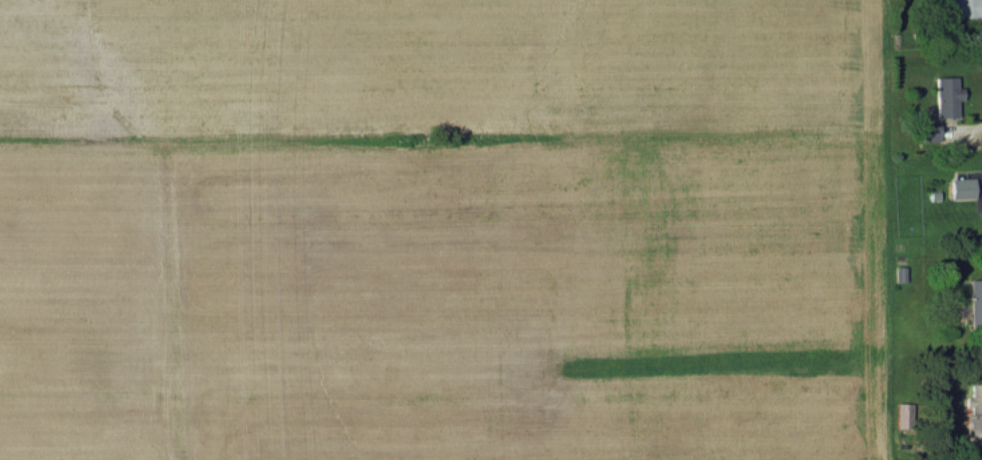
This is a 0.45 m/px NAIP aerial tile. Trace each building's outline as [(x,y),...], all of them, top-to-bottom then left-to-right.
[(955,16),(981,16),(981,0),(955,0),(955,16)] [(957,99),(962,99),(962,86),(956,86),(956,76),(936,76),(937,116),(957,116),(957,99)] [(922,140),(939,140),(939,119),(922,119),(922,140)] [(950,178),(950,198),(974,197),(973,177),(950,178)] [(969,325),(981,325),(981,278),(969,278),(969,325)] [(981,436),(981,383),(971,383),(971,396),(966,396),(966,406),(968,406),(968,436),(981,436)] [(896,427),(912,427),(912,403),(897,402),(896,427)]
